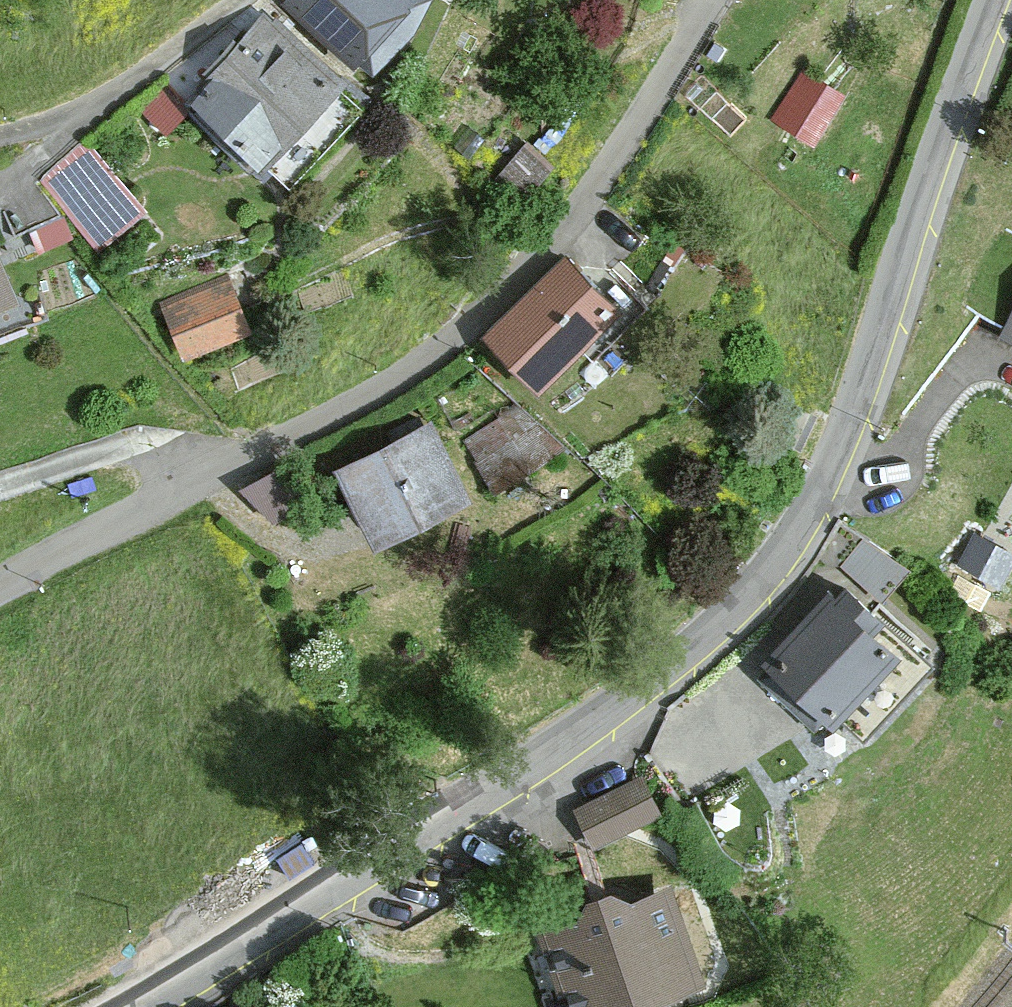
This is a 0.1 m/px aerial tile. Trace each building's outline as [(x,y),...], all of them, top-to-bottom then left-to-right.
[(287,4),(353,64),(359,58),(368,67),(426,3),(422,0),(291,0),(287,4)] [(341,86),(275,23),(195,107),(262,170),(341,86)] [(806,78),(778,121),(814,143),(841,100),(806,78)] [(141,212),(88,145),(45,179),(98,247),(141,212)] [(563,262),(488,339),(539,389),(614,312),(563,262)] [(12,300),(0,273),(0,305),(12,300)] [(227,281),(164,306),(185,356),(247,331),(227,281)] [(432,427),(340,473),(377,547),(469,500),(432,427)] [(961,564),(999,585),(1011,561),(1011,557),(976,537),(961,564)] [(842,567),(881,599),(907,573),(864,542),(842,567)] [(831,730),(893,662),(868,640),(880,627),(845,594),(836,604),(829,597),(764,669),(768,672),(792,694),(822,721),(831,730)] [(792,694),(768,672),(759,682),(813,731),(822,721),(792,694)] [(640,780),(576,811),(594,848),(658,816),(640,780)] [(546,937),(572,1006),(650,1006),(705,987),(670,892),(546,937)]
